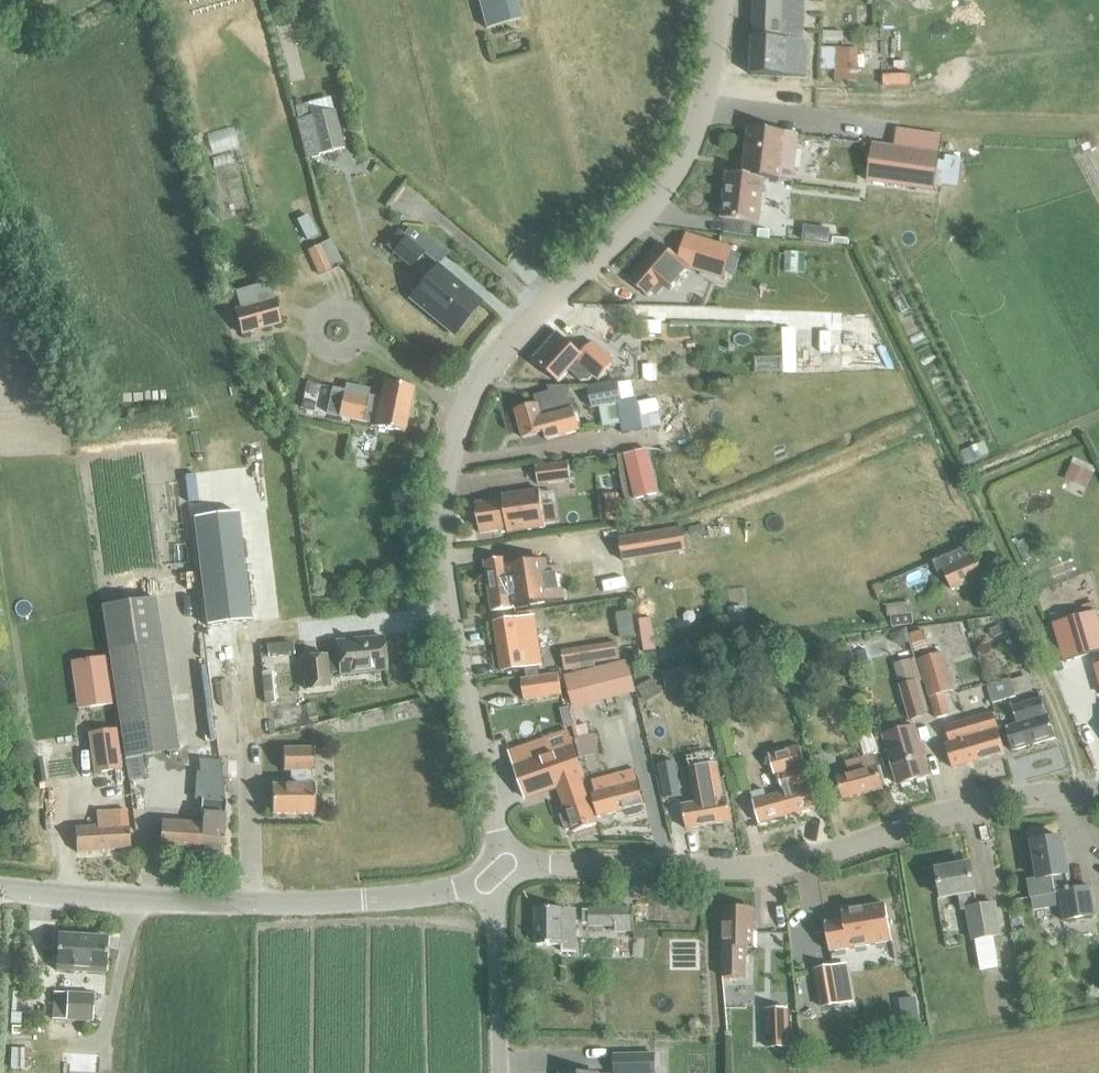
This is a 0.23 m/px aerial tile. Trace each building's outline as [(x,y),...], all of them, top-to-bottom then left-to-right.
[(487,27),(521,18),(516,0),(480,0),(487,27)] [(807,75),(808,40),(782,39),(783,0),(754,0),(752,73),(807,75)] [(821,70),(835,70),(835,80),(858,81),(858,48),(822,48),(821,70)] [(309,116),(319,154),(344,147),(335,110),(309,116)] [(718,218),(758,223),(764,178),(791,182),(793,168),(787,167),(789,149),(796,150),(798,134),(796,133),(748,128),(742,175),(724,172),(718,218)] [(872,145),(866,181),(933,191),(939,155),(872,145)] [(408,229),(402,236),(407,239),(406,241),(422,254),(436,266),(438,263),(439,264),(448,253),(425,234),(408,229)] [(758,229),(757,238),(768,240),(769,230),(758,229)] [(399,232),(387,247),(393,251),(392,254),(410,269),(422,254),(406,241),(407,239),(402,236),(399,232)] [(686,235),(679,258),(679,259),(680,260),(685,264),(690,268),(689,269),(723,280),(732,249),(686,235)] [(662,244),(630,281),(648,296),(652,291),(657,295),(665,286),(670,291),(689,269),(690,268),(685,264),(680,260),(679,259),(679,258),(675,255),(662,244)] [(408,299),(449,334),(479,297),(439,264),(438,263),(408,299)] [(730,273),(728,281),(733,282),(745,285),(747,277),(730,273)] [(733,282),(729,297),(756,303),(759,288),(745,285),(733,282)] [(237,312),(244,336),(283,325),(276,300),(237,312)] [(558,332),(535,358),(559,380),(569,370),(580,379),(588,379),(593,374),(598,379),(615,361),(593,341),(582,354),(558,332)] [(626,353),(618,360),(632,377),(640,371),(626,353)] [(375,426),(375,429),(405,435),(414,390),(384,383),(380,403),(344,396),(340,418),(375,426)] [(618,383),(588,388),(592,409),(599,408),(603,428),(621,425),(623,434),(649,429),(647,416),(660,413),(657,400),(638,404),(637,399),(633,399),(620,401),(618,383)] [(518,410),(525,437),(545,431),(547,439),(580,430),(569,387),(548,387),(549,393),(535,397),(536,405),(518,410)] [(983,443),(960,452),(965,464),(988,454),(983,443)] [(624,456),(635,501),(659,495),(647,449),(624,456)] [(539,486),(572,482),(569,464),(536,469),(539,486)] [(1072,464),(1067,477),(1086,485),(1092,472),(1072,464)] [(509,535),(546,529),(541,492),(503,497),(504,502),(476,506),(480,535),(508,531),(509,535)] [(619,497),(600,499),(602,524),(621,522),(619,497)] [(237,513),(194,518),(207,627),(250,622),(237,513)] [(618,539),(621,562),(687,552),(684,529),(618,539)] [(933,563),(935,567),(942,565),(953,589),(983,576),(970,547),(933,563)] [(485,563),(492,612),(515,609),(515,608),(565,600),(563,589),(559,590),(557,574),(560,574),(559,567),(544,570),(543,561),(519,565),(518,558),(485,563)] [(155,599),(101,607),(107,650),(109,650),(124,741),(127,759),(125,760),(129,781),(145,779),(141,757),(180,751),(178,741),(162,642),(155,599)] [(886,605),(887,617),(890,616),(892,627),(913,625),(911,603),(886,605)] [(743,607),(729,608),(730,622),(744,620),(743,607)] [(1094,611),(1051,625),(1064,663),(1098,652),(1098,625),(1094,611)] [(534,617),(495,624),(502,672),(542,666),(534,617)] [(909,634),(915,654),(930,649),(927,641),(940,638),(938,633),(945,632),(946,636),(953,634),(950,623),(909,634)] [(1000,627),(990,631),(992,638),(1003,634),(1000,627)] [(903,630),(890,634),(892,642),(899,646),(906,644),(903,630)] [(331,689),(329,677),(342,676),(342,677),(387,673),(384,640),(338,644),(340,659),(327,661),(327,659),(303,661),(307,692),(331,689)] [(266,645),(268,658),(294,655),(293,642),(266,645)] [(615,643),(591,647),(594,664),(618,660),(615,643)] [(955,691),(943,652),(918,661),(936,719),(950,714),(944,694),(955,691)] [(636,693),(628,660),(580,672),(588,705),(636,693)] [(270,672),(260,673),(264,705),(274,704),(270,672)] [(521,681),(525,701),(562,695),(558,674),(521,681)] [(652,679),(637,688),(645,702),(660,693),(652,679)] [(987,686),(993,703),(1016,697),(1010,679),(987,686)] [(901,685),(911,719),(926,714),(916,681),(901,685)] [(1006,727),(1011,750),(1055,739),(1049,715),(1046,716),(1042,699),(1014,707),(1018,724),(1006,727)] [(946,746),(953,769),(1005,754),(994,714),(946,727),(951,744),(946,746)] [(587,725),(576,728),(579,739),(590,736),(587,725)] [(884,735),(898,784),(930,775),(916,726),(884,735)] [(88,733),(90,750),(94,774),(121,770),(118,747),(116,730),(88,733)] [(849,774),(836,778),(843,800),(884,788),(874,755),(877,754),(872,735),(863,738),(860,743),(864,758),(846,763),(849,774)] [(545,740),(509,752),(525,799),(558,788),(566,814),(560,816),(565,831),(572,829),(573,832),(596,824),(581,781),(584,780),(572,746),(549,754),(545,740)] [(758,792),(751,794),(760,824),(817,808),(801,751),(799,746),(768,755),(770,760),(775,777),(780,776),(785,793),(766,798),(764,791),(758,792)] [(291,786),(273,786),(273,814),(315,815),(315,786),(312,786),(312,771),(312,749),(283,749),(283,772),(287,772),(290,772),(291,786)] [(659,765),(665,798),(682,795),(676,762),(659,765)] [(696,803),(682,805),(687,829),(731,822),(723,780),(719,781),(716,765),(690,770),(693,786),(696,803)] [(643,806),(645,805),(636,771),(592,783),(596,795),(593,796),(599,818),(625,811),(626,814),(629,816),(642,813),(644,808),(643,806)] [(122,786),(99,787),(100,802),(123,800),(122,786)] [(162,850),(224,854),(228,801),(222,800),(223,792),(204,791),(202,825),(187,823),(163,822),(162,850)] [(97,814),(99,827),(77,828),(79,853),(131,848),(128,812),(97,814)] [(1040,878),(1028,880),(1031,896),(1055,892),(1061,891),(1066,920),(1096,914),(1091,886),(1070,889),(1067,873),(1068,873),(1062,837),(1033,842),(1040,878)] [(939,870),(944,897),(958,894),(962,910),(967,909),(972,940),(1000,935),(995,904),(977,906),(971,864),(939,870)] [(843,921),(824,924),(829,953),(892,942),(885,905),(841,912),(843,921)] [(563,952),(577,952),(577,908),(536,908),(537,946),(563,946),(563,952)] [(590,927),(615,928),(615,932),(634,933),(634,939),(644,939),(644,929),(634,929),(634,908),(590,908),(590,927)] [(724,978),(746,978),(746,948),(754,948),(754,909),(724,909),(724,978)] [(58,970),(108,973),(110,938),(60,935),(58,970)] [(833,968),(814,971),(820,1007),(839,1004),(833,968)] [(93,995),(53,993),(51,1020),(91,1023),(93,995)] [(767,1012),(768,1047),(789,1046),(788,1011),(767,1012)] [(920,1024),(904,1027),(905,1036),(921,1033),(920,1024)] [(613,1056),(613,1072),(654,1072),(654,1055),(613,1056)]
